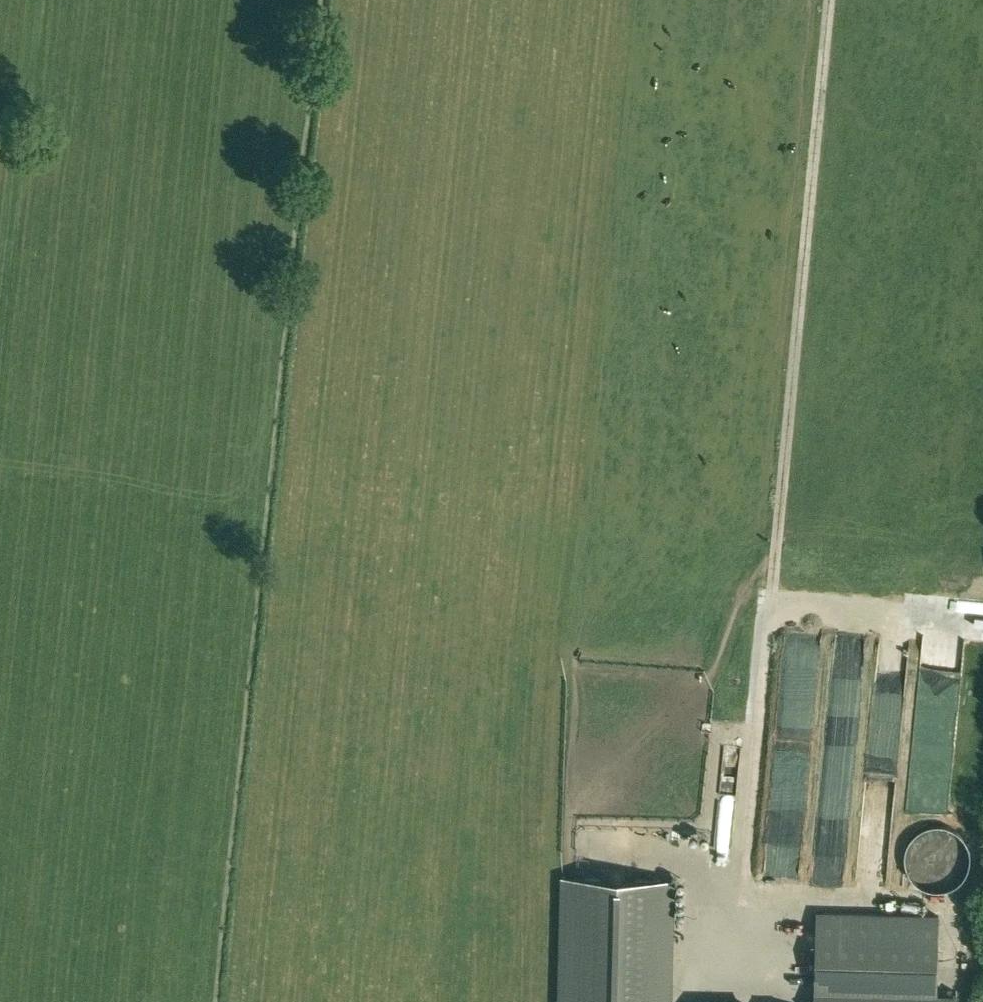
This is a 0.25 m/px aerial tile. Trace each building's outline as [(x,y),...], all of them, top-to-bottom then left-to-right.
[(917,882),(923,886),(930,889),(937,890),(945,889),(952,887),(958,883),(963,878),(967,872),(970,865),(971,858),(971,851),(968,844),(965,837),(960,832),(954,828),(947,825),(939,824),(932,825),(925,827),(919,831),(913,836),(909,842),(906,849),(905,856),(906,863),(908,870),(912,877),(917,882)] [(561,1001),(670,1001),(673,880),(564,877),(561,1001)] [(957,991),(938,991),(940,916),(817,912),(815,1001),(956,1001),(957,991)]
